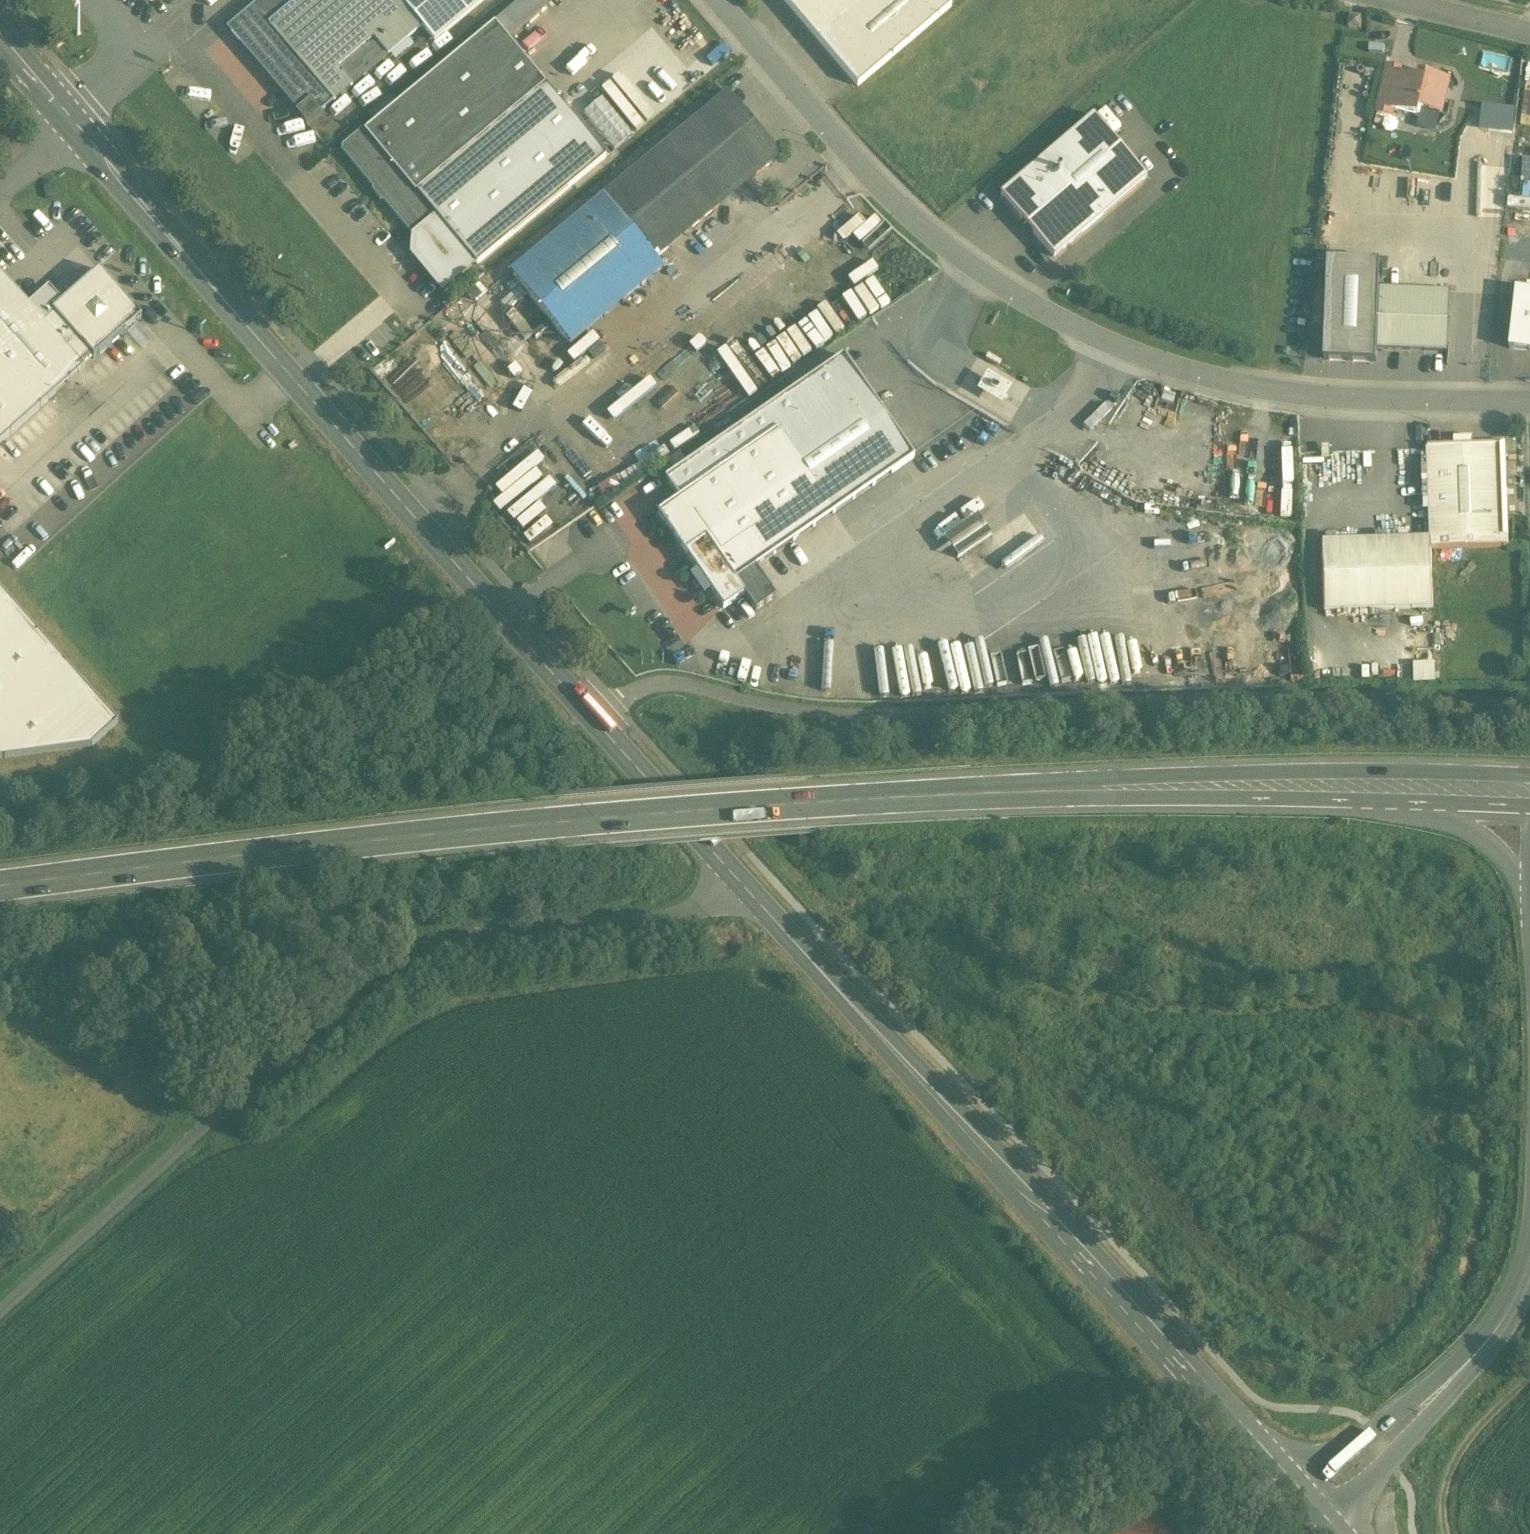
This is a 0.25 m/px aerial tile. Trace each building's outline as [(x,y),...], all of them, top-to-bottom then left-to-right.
[(287,10),(278,0),(266,0),(230,30),(299,110),(295,113),(306,126),(321,113),(320,113),(333,103),(421,28),(397,0),(299,0),(287,10)] [(421,28),(433,43),(485,0),(397,0),(421,28)] [(494,24),(507,40),(547,7),(542,0),(524,0),(494,24)] [(857,87),(951,7),(945,0),(783,0),(857,87)] [(494,24),(364,132),(415,193),(417,192),(545,85),(507,40),(494,24)] [(1402,66),(1385,62),(1374,114),(1394,118),(1395,111),(1422,117),(1423,110),(1445,115),(1453,78),(1432,74),(1431,78),(1401,72),(1402,66)] [(545,85),(417,192),(439,219),(439,220),(473,261),(476,265),(605,158),(561,104),(545,85)] [(726,94),(602,197),(654,260),(778,157),(726,94)] [(1093,116),(1000,195),(1053,258),(1146,179),(1093,116)] [(415,193),(364,132),(343,150),(416,238),(439,220),(439,219),(417,192),(415,193)] [(602,197),(510,274),(569,346),(647,281),(649,284),(658,277),(656,274),(662,269),(654,260),(602,197)] [(1481,209),(1495,223),(1507,212),(1493,197),(1481,209)] [(473,261),(439,220),(416,238),(415,253),(442,286),(457,274),(458,274),(473,261)] [(99,271),(51,313),(54,316),(44,324),(82,366),(91,357),(94,360),(141,318),(99,271)] [(84,369),(44,324),(0,274),(0,444),(84,369)] [(1450,291),(1328,287),(1326,347),(1447,352),(1450,291)] [(1517,290),(1510,350),(1529,352),(1529,292),(1517,290)] [(843,357),(664,480),(678,499),(657,514),(697,571),(690,576),(704,595),(711,591),(723,609),(744,595),(755,612),(775,598),(755,568),(913,459),(843,357)] [(1010,388),(985,375),(976,393),(1000,406),(1010,388)] [(1471,447),(1469,445),(1458,445),(1456,447),(1427,448),(1430,538),(1431,548),(1508,546),(1508,535),(1504,536),(1500,445),(1471,447)] [(968,550),(986,543),(984,536),(974,540),(970,531),(962,534),(968,550)] [(1430,538),(1321,542),(1323,610),(1433,606),(1431,548),(1430,538)] [(0,588),(0,755),(92,743),(118,719),(0,588)]
